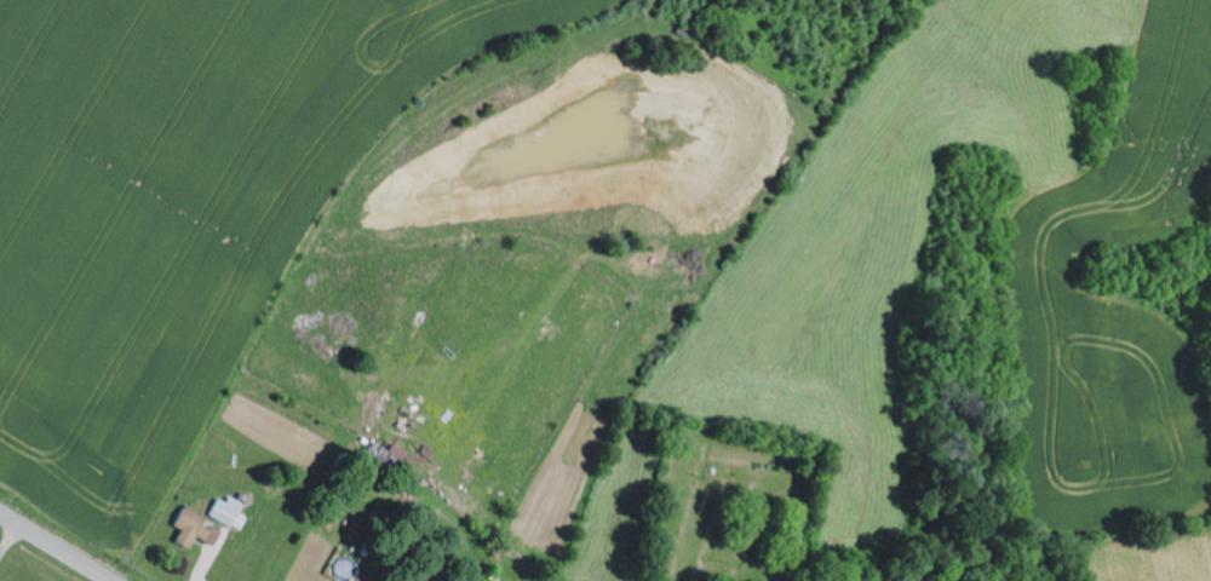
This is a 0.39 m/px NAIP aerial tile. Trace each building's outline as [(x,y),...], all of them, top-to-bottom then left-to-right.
[(390,444),(385,452),(369,443),(364,451),(372,455),(371,456),(393,469),(403,452),(390,444)] [(237,514),(242,504),(227,497),(224,503),(214,498),(206,516),(238,531),(244,517),(237,514)] [(191,537),(212,548),(220,533),(202,523),(204,518),(181,506),(170,527),(178,531),(172,542),(185,549),(191,537)]
